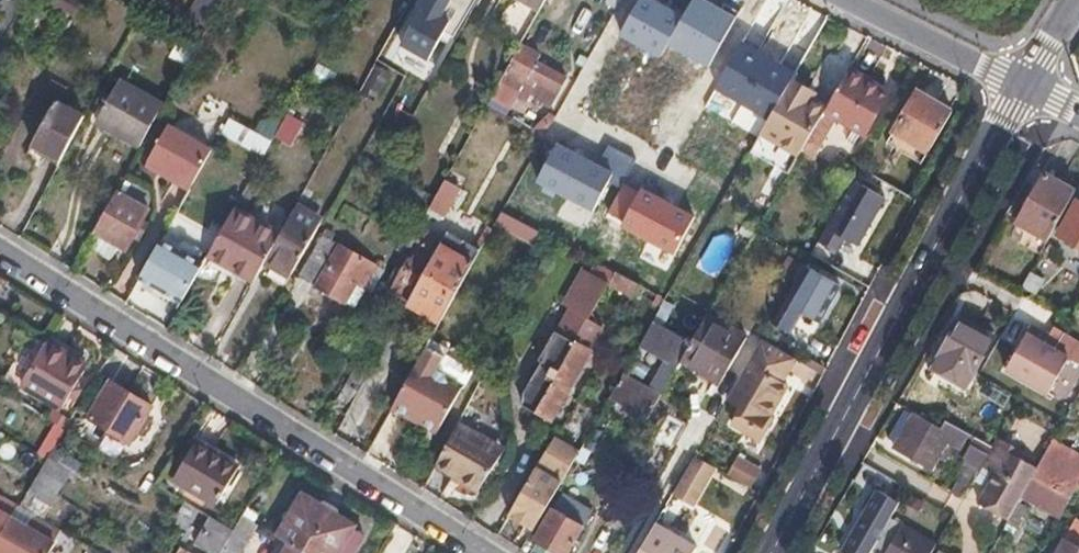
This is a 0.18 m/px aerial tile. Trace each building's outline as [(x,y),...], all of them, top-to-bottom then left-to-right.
[(214,26),(227,0),(200,0),(193,15),(214,26)] [(425,62),(448,23),(441,18),(452,0),(431,0),(425,9),(421,7),(398,46),(425,62)] [(475,0),(452,0),(441,18),(449,23),(443,34),(453,39),(475,0)] [(537,14),(545,0),(512,0),(537,14)] [(762,21),(740,60),(764,73),(786,35),(762,21)] [(180,41),(173,57),(191,65),(198,49),(180,41)] [(542,54),(523,43),(494,94),(513,105),(519,94),(508,88),(513,78),(535,90),(532,95),(553,106),(569,76),(540,60),(542,54)] [(627,44),(619,59),(630,66),(638,51),(627,44)] [(373,62),(355,95),(372,105),(390,72),(373,62)] [(656,67),(650,77),(666,86),(672,76),(656,67)] [(884,91),(850,71),(827,109),(867,133),(884,103),(879,100),(884,91)] [(143,145),(165,105),(124,82),(102,122),(143,145)] [(815,96),(792,83),(762,135),(800,156),(803,152),(824,116),(826,111),(811,103),(815,96)] [(919,92),(896,131),(928,151),(951,112),(919,92)] [(56,100),(33,144),(61,159),(85,116),(56,100)] [(824,116),(803,152),(813,157),(834,122),(824,116)] [(266,156),(274,141),(232,119),(224,134),(266,156)] [(737,160),(757,138),(739,121),(719,144),(737,160)] [(152,161),(193,185),(212,151),(171,127),(152,161)] [(148,168),(190,192),(193,185),(152,161),(148,168)] [(1017,220),(1050,239),(1077,190),(1045,172),(1017,220)] [(125,176),(117,191),(149,209),(143,221),(148,225),(164,197),(125,176)] [(447,177),(436,197),(429,209),(445,218),(461,186),(447,177)] [(855,180),(819,242),(837,252),(845,238),(858,245),(885,198),(855,180)] [(117,191),(94,232),(97,234),(90,247),(111,259),(119,246),(126,250),(133,238),(143,221),(149,209),(117,191)] [(1059,233),(1078,245),(1078,199),(1078,198),(1059,233)] [(268,260),(293,274),(295,271),(313,240),(323,221),(297,206),(281,235),(268,260)] [(209,254),(256,281),(268,260),(281,235),(234,209),(209,254)] [(505,212),(493,233),(513,244),(525,222),(505,212)] [(438,252),(412,299),(445,318),(490,239),(454,218),(440,242),(418,230),(413,238),(423,244),(438,252)] [(133,238),(139,241),(148,225),(143,221),(133,238)] [(525,222),(513,244),(522,250),(534,227),(525,222)] [(313,240),(295,271),(348,301),(358,282),(371,289),(382,269),(325,236),(321,244),(313,240)] [(413,238),(407,248),(418,254),(423,244),(413,238)] [(163,240),(140,280),(181,305),(204,264),(163,240)] [(407,248),(388,282),(394,286),(393,288),(412,299),(438,252),(423,244),(418,254),(407,248)] [(798,280),(806,265),(788,256),(781,270),(798,280)] [(798,280),(773,322),(790,332),(802,311),(820,322),(840,286),(806,265),(798,280)] [(589,319),(610,284),(589,272),(570,308),(574,310),(589,319)] [(643,286),(617,272),(610,284),(637,299),(643,286)] [(543,363),(526,393),(525,405),(551,420),(606,328),(589,319),(574,310),(560,334),(557,333),(541,362),(543,363)] [(684,360),(682,364),(720,386),(749,335),(712,312),(694,342),(684,360)] [(966,384),(994,335),(961,317),(933,365),(966,384)] [(694,342),(657,321),(643,344),(668,359),(671,353),(684,360),(694,342)] [(1033,323),(1007,367),(1049,391),(1070,355),(1046,341),(1050,333),(1033,323)] [(764,339),(728,400),(742,408),(734,423),(762,439),(774,417),(770,415),(788,384),(782,381),(795,357),(764,339)] [(72,358),(50,345),(48,348),(24,386),(64,410),(86,374),(70,364),(72,358)] [(427,349),(388,417),(432,441),(456,398),(444,392),(441,384),(433,379),(444,359),(427,349)] [(334,406),(347,413),(368,375),(356,368),(334,406)] [(650,419),(658,406),(664,396),(626,374),(612,398),(650,419)] [(113,383),(93,417),(131,442),(152,407),(113,383)] [(941,427),(905,405),(887,435),(897,441),(895,445),(930,465),(944,444),(957,451),(964,439),(941,427)] [(460,422),(438,464),(479,491),(500,455),(480,445),(484,436),(460,422)] [(480,445),(500,455),(503,448),(484,436),(480,445)] [(980,503),(1009,520),(1022,495),(1033,476),(1037,467),(1017,456),(1008,451),(1012,444),(999,437),(994,445),(989,453),(982,466),(996,473),(980,503)] [(556,438),(509,515),(533,530),(547,506),(563,480),(580,452),(557,438),(556,438)] [(197,444),(177,479),(218,504),(239,469),(197,444)] [(963,458),(981,468),(982,466),(989,453),(971,444),(963,458)] [(1021,449),(1012,444),(1008,451),(1017,456),(1021,449)] [(696,455),(674,493),(693,504),(715,466),(696,455)] [(729,473),(750,485),(760,468),(738,456),(729,473)] [(50,459),(32,488),(56,501),(72,472),(50,459)] [(1022,495),(1060,517),(1070,497),(1033,476),(1022,495)] [(846,552),(870,552),(880,535),(891,516),(900,500),(879,488),(843,551),(846,552)] [(260,489),(244,514),(254,521),(270,495),(260,489)] [(278,535),(288,542),(306,552),(357,552),(365,540),(354,533),(357,527),(303,494),(278,535)] [(559,552),(570,552),(592,517),(564,500),(558,510),(554,508),(535,539),(559,552)] [(63,530),(35,513),(27,526),(0,510),(0,552),(49,552),(63,530)] [(212,517),(196,545),(210,552),(241,552),(259,524),(254,521),(244,514),(236,530),(212,517)] [(938,543),(891,516),(880,535),(893,542),(886,552),(932,552),(938,543)] [(639,552),(693,552),(695,549),(656,524),(639,552)] [(1054,552),(1078,552),(1078,547),(1063,538),(1054,552)] [(288,542),(282,552),(306,552),(288,542)]
